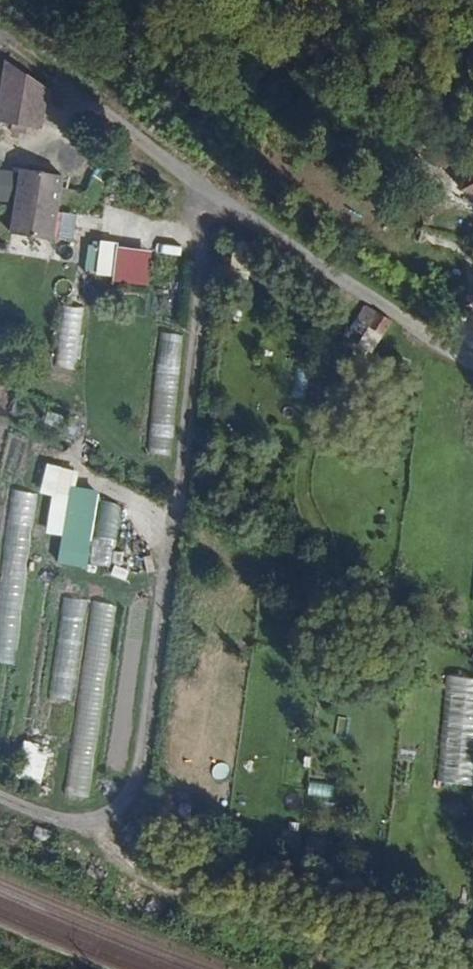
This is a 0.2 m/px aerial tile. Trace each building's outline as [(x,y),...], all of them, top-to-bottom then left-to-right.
[(0,74),(0,117),(38,123),(45,82),(3,54),(0,74)] [(443,140),(428,130),(418,149),(427,154),(429,156),(455,168),(465,149),(443,140)] [(461,187),(472,190),(472,164),(468,163),(461,187)] [(17,164),(6,226),(45,232),(55,170),(17,164)] [(55,234),(70,237),(75,214),(59,211),(55,234)] [(95,271),(112,273),(116,241),(100,239),(95,271)] [(345,335),(373,351),(392,320),(364,303),(345,335)] [(58,309),(32,305),(24,373),(48,379),(58,309)] [(173,455),(177,366),(151,365),(148,454),(173,455)] [(52,490),(23,487),(2,643),(31,648),(52,490)] [(61,560),(111,568),(121,503),(72,495),(61,560)] [(472,782),(472,678),(446,676),(440,780),(472,782)]
